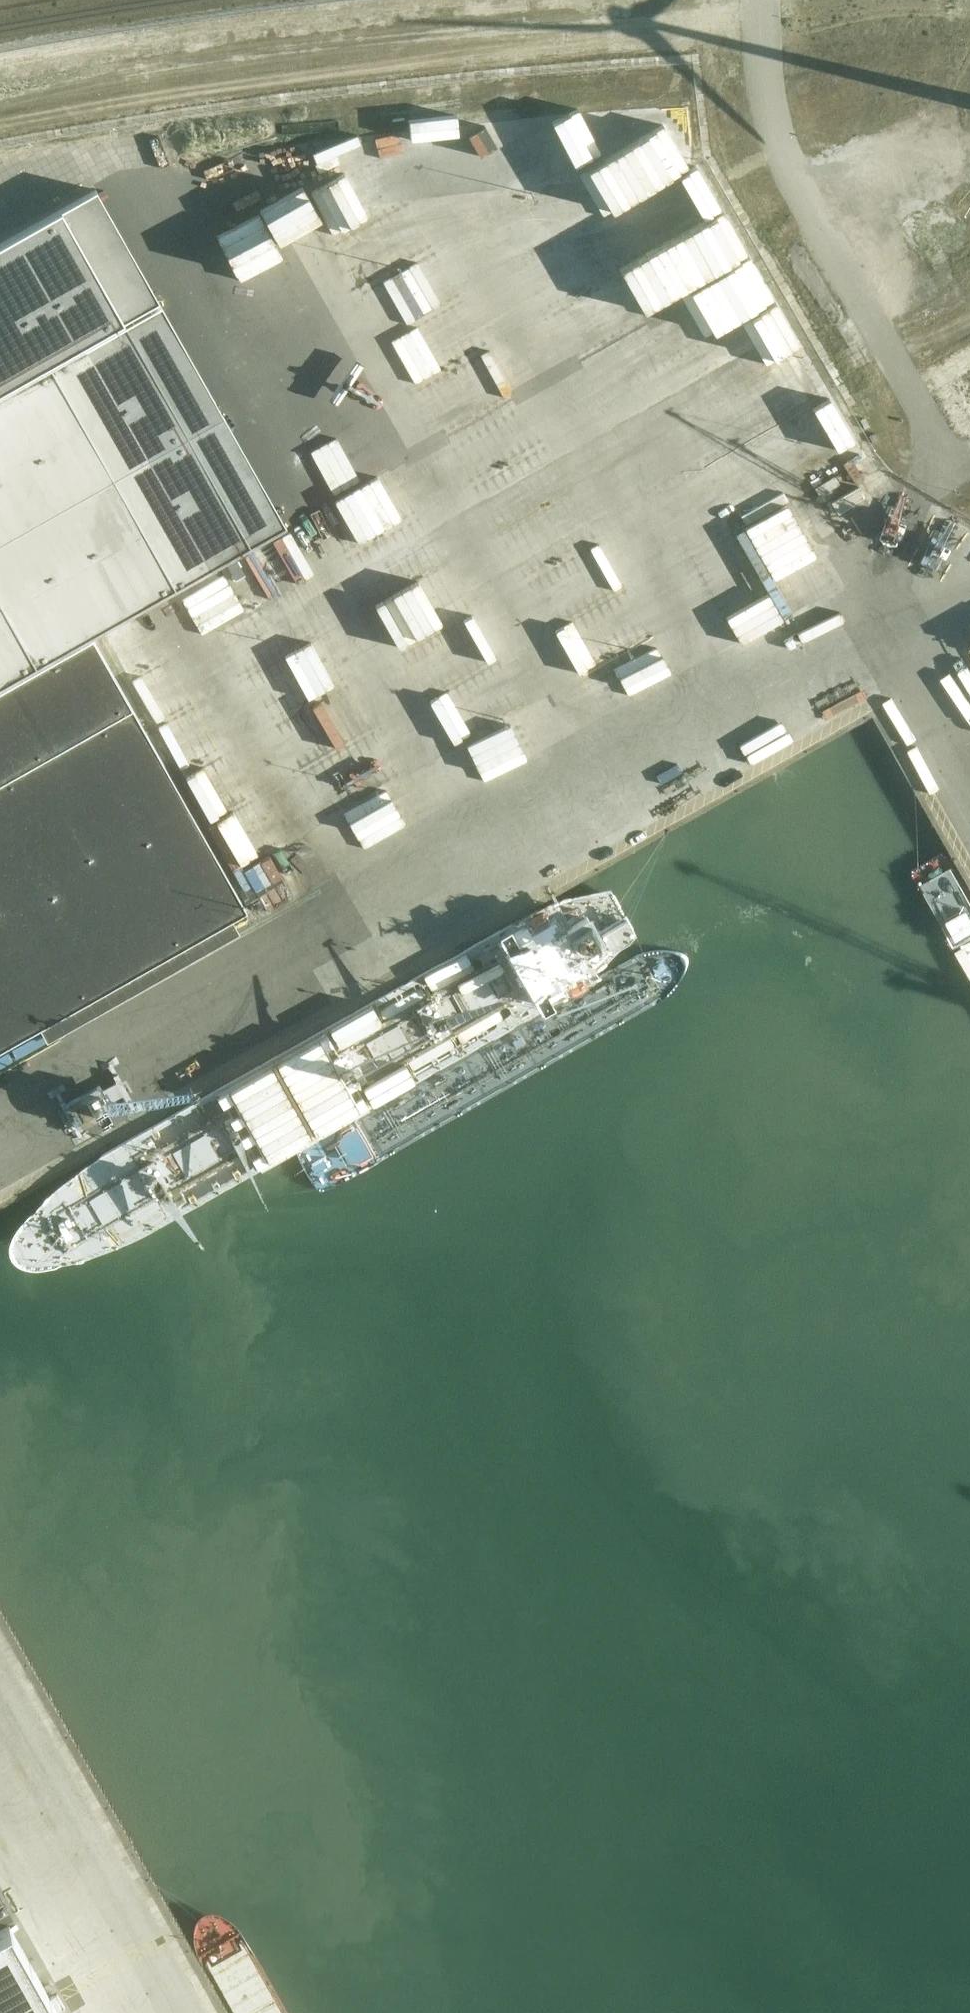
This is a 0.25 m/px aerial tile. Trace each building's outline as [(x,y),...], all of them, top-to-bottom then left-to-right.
[(0,394),(0,686),(175,587),(50,366),(0,394)] [(955,377),(969,404),(969,369),(955,377)] [(838,511),(865,495),(858,483),(831,500),(838,511)] [(775,524),(770,547),(780,549),(784,526),(775,524)] [(214,854),(92,637),(0,689),(0,1050),(246,911),(214,854)] [(280,833),(301,876),(329,863),(307,820),(280,833)] [(28,1989),(0,1940),(0,2006),(28,1989)]
